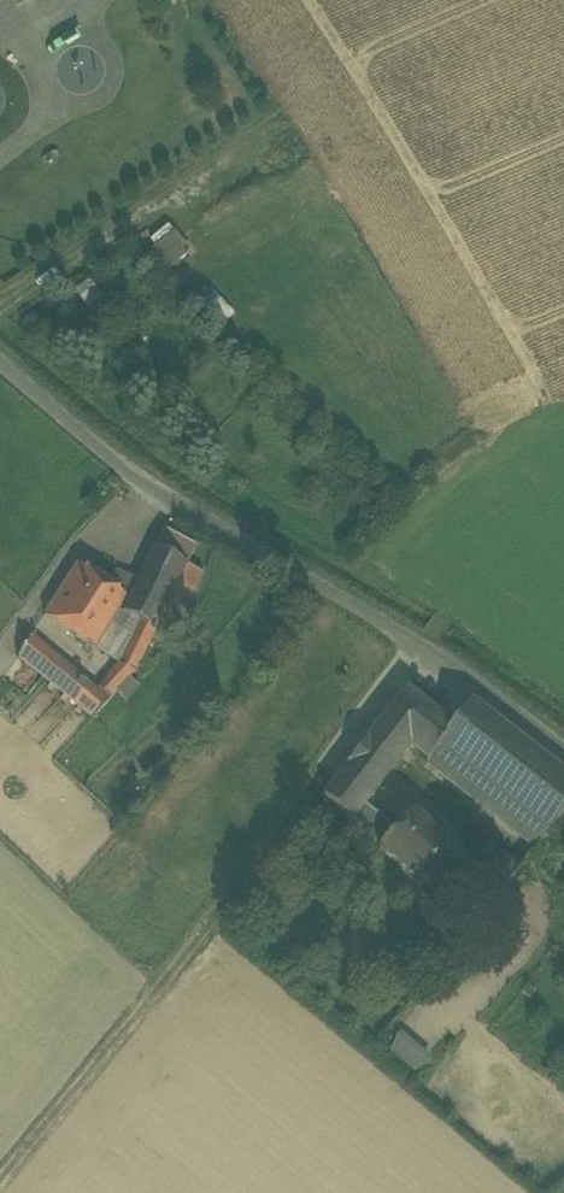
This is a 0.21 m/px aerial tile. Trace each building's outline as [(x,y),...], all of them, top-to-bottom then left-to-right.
[(151,241),(172,268),(195,251),(175,223),(151,241)] [(155,548),(187,565),(197,546),(165,528),(155,548)] [(160,621),(164,614),(179,581),(187,565),(155,548),(131,599),(124,613),(140,621),(156,630),(160,621)] [(45,616),(95,648),(119,610),(127,596),(96,576),(78,565),(45,616)] [(196,590),(203,574),(187,565),(179,581),(196,590)] [(196,590),(179,581),(164,614),(180,622),(196,590)] [(119,610),(124,613),(131,599),(127,596),(119,610)] [(160,621),(177,629),(180,622),(164,614),(160,621)] [(137,670),(156,630),(140,621),(119,663),(135,671),(137,670)] [(93,718),(116,692),(129,678),(135,671),(119,663),(96,692),(31,639),(19,657),(42,675),(93,718)] [(139,687),(129,678),(116,692),(126,701),(139,687)] [(364,745),(393,769),(410,747),(437,768),(446,756),(547,835),(563,814),(563,773),(471,700),(453,726),(407,690),(364,745)] [(364,745),(352,760),(381,785),(393,769),(364,745)] [(365,805),(381,785),(352,760),(324,796),(351,821),(352,822),(365,805)] [(423,802),(402,826),(381,848),(433,898),(454,873),(475,849),(423,802)] [(341,833),(366,856),(391,826),(365,805),(352,822),(351,821),(341,833)] [(404,1032),(390,1049),(421,1074),(435,1056),(404,1032)]
